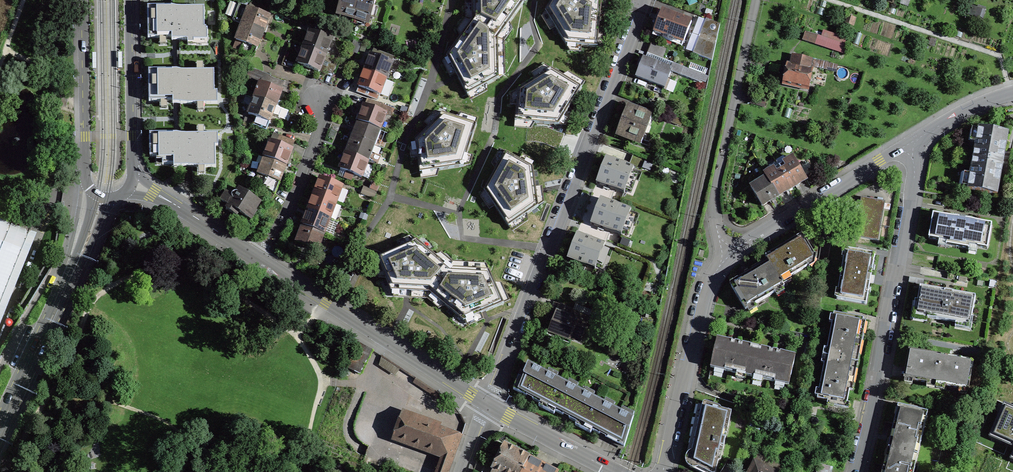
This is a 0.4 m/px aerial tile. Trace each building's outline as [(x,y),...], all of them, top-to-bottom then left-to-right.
[(269,16),(272,8),(252,0),(249,8),(239,4),(233,21),(242,24),(263,32),(265,26),(269,16)] [(354,17),(369,22),(375,0),(341,0),(337,14),(353,19),(354,17)] [(498,39),(523,3),(521,0),(471,0),(471,1),(472,21),(498,39)] [(545,11),(565,44),(597,47),(601,3),(596,0),(552,0),(545,11)] [(171,38),(171,41),(188,40),(188,37),(193,37),(193,40),(207,40),(207,29),(206,29),(206,27),(204,27),(204,7),(173,7),(173,6),(147,7),(148,19),(148,38),(160,38),(160,35),(165,35),(165,38),(171,38)] [(658,14),(656,19),(658,20),(657,24),(654,32),(683,43),(691,21),(662,10),(660,15),(658,14)] [(847,14),(845,23),(854,26),(856,17),(850,15),(847,14)] [(693,54),(712,61),(720,24),(706,19),(693,54)] [(457,76),(467,95),(499,78),(498,39),(472,21),(446,56),(457,76)] [(263,32),(242,24),(236,40),(243,43),(240,52),(254,57),(258,44),(263,32)] [(331,40),(310,32),(304,48),(325,56),(326,53),(331,40)] [(845,54),(847,46),(805,32),(803,40),(845,54)] [(361,43),(354,40),(349,52),(357,55),(361,43)] [(647,53),(662,59),(666,50),(651,44),(647,53)] [(320,68),(323,61),(330,64),(332,59),(325,56),(304,48),(298,64),(319,72),(320,68)] [(372,55),(371,55),(367,65),(365,71),(386,79),(392,63),(391,62),(393,58),(374,51),(372,55)] [(672,70),(671,70),(698,80),(699,79),(704,81),(706,77),(700,75),(700,74),(683,67),(662,59),(647,53),(645,59),(672,70)] [(790,65),(809,70),(810,66),(836,72),(837,66),(793,56),(790,65)] [(332,59),(330,64),(327,71),(334,74),(339,61),(332,59)] [(672,70),(645,59),(643,59),(641,63),(636,76),(665,87),(671,70),(672,70)] [(809,70),(790,65),(787,65),(785,77),(783,84),(805,89),(810,70),(809,70)] [(247,77),(260,82),(254,98),(279,108),(280,107),(279,107),(281,102),(277,100),(278,100),(281,90),(284,82),(270,77),(271,75),(251,67),(247,77)] [(581,88),(551,69),(517,89),(515,121),(559,125),(570,106),(581,88)] [(172,101),(172,104),(198,104),(198,101),(203,101),(203,103),(217,103),(217,91),(214,91),(214,70),(203,70),(203,74),(197,74),(197,70),(174,71),(174,70),(148,70),(148,83),(149,101),(161,101),(161,98),(166,98),(166,101),(172,101)] [(358,87),(380,95),(386,79),(365,71),(360,83),(358,87)] [(762,107),(764,101),(752,97),(751,103),(762,107)] [(286,118),(288,111),(279,108),(254,98),(248,114),(256,117),(253,125),(266,130),(270,119),(273,113),(286,118)] [(365,106),(364,106),(361,115),(358,122),(379,130),(386,114),(391,116),(394,109),(368,99),(365,106)] [(621,128),(618,135),(638,142),(648,115),(629,107),(621,128)] [(415,141),(420,173),(463,166),(476,125),(442,114),(428,127),(415,141)] [(672,116),(670,121),(681,125),(683,120),(672,116)] [(374,146),(380,130),(379,130),(358,122),(355,130),(352,137),(352,138),(373,146),(374,146)] [(968,189),(997,195),(1008,133),(990,130),(979,128),(968,189)] [(150,156),(162,156),(162,164),(173,164),(173,167),(180,167),(199,167),(199,164),(204,164),(204,167),(215,167),(215,146),(218,146),(218,134),(203,134),(203,137),(198,137),(198,134),(175,134),(175,133),(149,133),(150,156)] [(294,141),(274,133),(264,158),(285,166),(288,159),(291,150),(291,149),(294,141)] [(346,153),(367,161),(373,146),(352,138),(349,147),(346,153)] [(484,191),(509,227),(538,206),(536,187),(533,168),(505,152),(484,191)] [(367,161),(346,153),(341,166),(340,169),(361,177),(367,161)] [(607,156),(597,182),(611,187),(626,192),(635,166),(607,156)] [(264,187),(275,194),(280,181),(285,166),(264,158),(258,174),(266,177),(262,186),(264,187)] [(779,166),(792,188),(797,185),(806,179),(793,158),(779,166)] [(765,174),(767,178),(778,196),(783,194),(792,188),(779,166),(765,174)] [(327,181),(321,178),(314,194),(336,203),(342,186),(327,181)] [(778,196),(767,178),(751,187),(762,206),(766,204),(778,196)] [(372,183),(370,189),(377,192),(379,186),(372,183)] [(275,194),(264,187),(260,192),(271,199),(275,194)] [(365,187),(362,194),(374,198),(377,192),(365,187)] [(260,202),(239,189),(237,193),(235,193),(234,193),(232,194),(232,195),(226,192),(218,204),(236,216),(239,212),(248,218),(252,212),(253,211),(254,212),(260,202)] [(336,203),(314,194),(311,204),(308,210),(330,218),(336,203)] [(602,197),(592,222),(607,228),(622,234),(632,209),(602,197)] [(860,205),(855,204),(850,236),(878,241),(884,207),(885,202),(861,198),(860,205)] [(302,226),(324,234),(330,218),(308,210),(304,222),(302,226)] [(933,214),(928,238),(946,241),(946,245),(969,249),(970,246),(987,249),(992,224),(960,219),(933,214)] [(0,219),(0,328),(38,234),(26,229),(0,219)] [(303,244),(317,250),(324,234),(302,226),(296,242),(303,244)] [(578,232),(568,258),(596,269),(606,242),(599,240),(578,232)] [(770,254),(766,256),(768,261),(780,281),(788,276),(789,277),(808,266),(806,263),(813,259),(814,254),(802,234),(770,254)] [(417,240),(376,257),(391,290),(410,292),(430,293),(450,268),(417,240)] [(869,281),(870,276),(871,276),(875,255),(845,249),(845,250),(848,251),(846,258),(844,258),(838,291),(841,291),(839,298),(837,298),(836,299),(866,304),(870,282),(869,282),(869,281)] [(780,281),(768,261),(754,270),(737,280),(738,282),(731,286),(745,310),(784,287),(780,281)] [(489,270),(450,268),(430,293),(463,321),(484,312),(504,303),(489,270)] [(920,286),(917,301),(915,300),(913,312),(927,315),(927,318),(957,323),(957,320),(971,323),(975,296),(947,291),(920,286)] [(625,293),(611,287),(607,295),(607,296),(621,301),(625,293)] [(568,317),(571,309),(555,303),(552,312),(556,313),(554,318),(549,331),(559,335),(558,339),(569,343),(577,320),(568,317)] [(863,319),(834,314),(825,357),(855,362),(862,326),(863,319)] [(749,376),(756,347),(734,342),(717,338),(710,368),(749,376)] [(346,367),(359,374),(371,350),(359,343),(346,367)] [(756,347),(749,376),(789,385),(795,355),(778,351),(756,347)] [(936,385),(941,355),(927,353),(909,349),(903,379),(936,385)] [(941,355),(936,385),(968,390),(973,361),(952,357),(941,355)] [(817,399),(847,405),(847,400),(855,362),(825,357),(817,399)] [(538,406),(546,410),(562,381),(527,363),(522,378),(518,376),(513,389),(528,397),(540,403),(538,406)] [(575,425),(583,429),(598,400),(562,381),(546,410),(554,414),(555,411),(564,416),(576,422),(575,425)] [(623,447),(624,447),(633,418),(598,400),(583,429),(591,433),(592,430),(601,435),(623,447)] [(692,451),(691,451),(689,452),(688,453),(687,454),(686,455),(686,456),(685,457),(685,459),(685,460),(685,462),(686,463),(686,464),(688,466),(689,467),(693,469),(696,468),(698,468),(705,471),(707,471),(716,471),(718,462),(721,460),(732,411),(721,409),(720,407),(706,402),(705,402),(704,402),(703,403),(702,404),(692,451)] [(888,448),(917,455),(920,442),(917,441),(920,426),(924,427),(928,412),(917,410),(917,408),(910,407),(910,408),(898,405),(892,428),(888,448)] [(1010,406),(1006,415),(999,412),(989,437),(1012,448),(1012,407),(1010,406)] [(755,412),(749,426),(758,429),(763,415),(755,412)] [(462,435),(451,431),(401,414),(392,439),(440,456),(453,461),(462,435)] [(528,457),(529,457),(505,444),(497,460),(492,469),(493,469),(492,471),(521,471),(528,457)] [(888,448),(882,470),(882,471),(909,471),(911,466),(914,467),(917,455),(888,448)] [(453,461),(440,456),(434,471),(449,471),(453,461)] [(528,457),(521,471),(557,471),(528,457)] [(754,462),(749,471),(774,471),(754,462)] [(832,467),(819,463),(816,471),(830,471),(832,467)]
